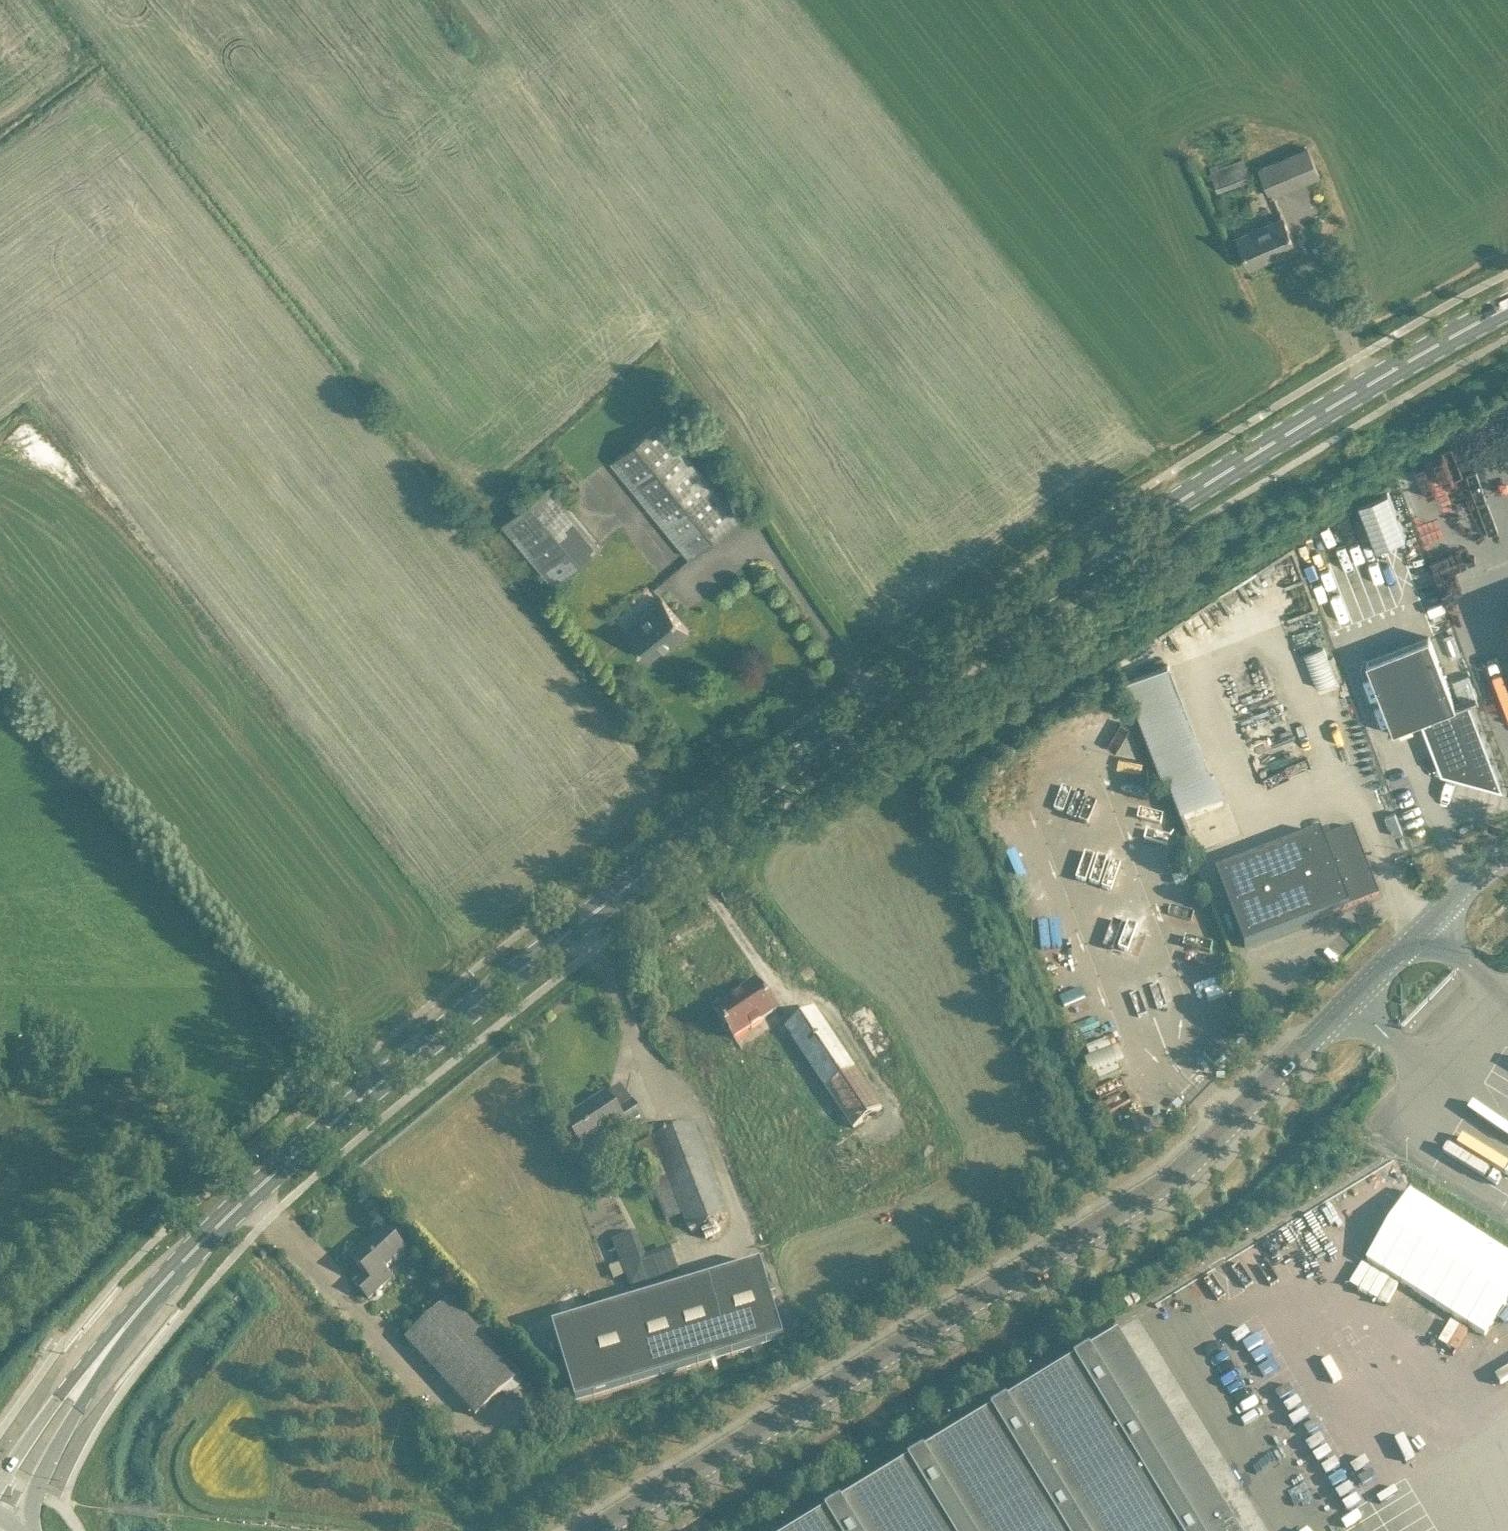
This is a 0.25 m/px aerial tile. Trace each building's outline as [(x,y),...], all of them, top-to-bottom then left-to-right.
[(1270,194),(1318,174),(1306,146),(1258,167),(1270,194)] [(1226,152),(1230,163),(1211,170),(1219,190),(1250,178),(1243,158),(1239,147),(1226,152)] [(1238,234),(1242,245),(1250,264),(1296,244),(1283,215),(1238,234)] [(613,459),(678,541),(691,556),(740,517),(662,420),(613,459)] [(502,522),(554,584),(603,542),(551,481),(502,522)] [(628,632),(649,657),(662,646),(665,649),(689,629),(664,598),(640,618),(642,620),(628,632)] [(1441,771),(1503,787),(1470,701),(1477,698),(1476,696),(1456,704),(1429,635),(1367,660),(1393,728),(1389,730),(1389,732),(1422,719),(1441,771)] [(1305,651),(1321,692),(1341,685),(1325,644),(1305,651)] [(1223,806),(1174,661),(1130,676),(1178,821),(1223,806)] [(1395,812),(1385,815),(1392,835),(1403,831),(1395,812)] [(1246,951),(1380,896),(1353,827),(1324,838),(1321,833),(1216,873),(1246,951)] [(715,1009),(726,1026),(734,1039),(777,1011),(757,981),(715,1009)] [(816,1009),(787,1028),(854,1128),(882,1109),(816,1009)] [(1097,1072),(1100,1081),(1122,1072),(1119,1063),(1124,1061),(1119,1045),(1113,1047),(1110,1039),(1087,1047),(1091,1056),(1085,1058),(1091,1074),(1097,1072)] [(646,1122),(644,1119),(633,1102),(618,1112),(606,1094),(564,1122),(584,1152),(593,1166),(606,1158),(599,1142),(612,1133),(617,1141),(646,1122)] [(921,1105),(918,1106),(920,1111),(922,1110),(924,1114),(935,1110),(931,1100),(920,1104),(921,1105)] [(690,1230),(729,1215),(694,1123),(654,1138),(690,1230)] [(396,1263),(408,1253),(386,1229),(366,1248),(365,1246),(351,1258),(366,1274),(355,1284),(369,1299),(393,1278),(386,1270),(395,1261),(396,1263)] [(646,1256),(637,1232),(612,1242),(621,1264),(626,1275),(632,1290),(680,1271),(670,1246),(646,1256)] [(761,1264),(553,1327),(576,1403),(784,1339),(761,1264)] [(621,1264),(610,1268),(615,1279),(626,1275),(621,1264)] [(407,1340),(420,1355),(476,1416),(521,1376),(451,1300),(407,1340)] [(1119,1336),(800,1530),(1237,1530),(1119,1336)]
